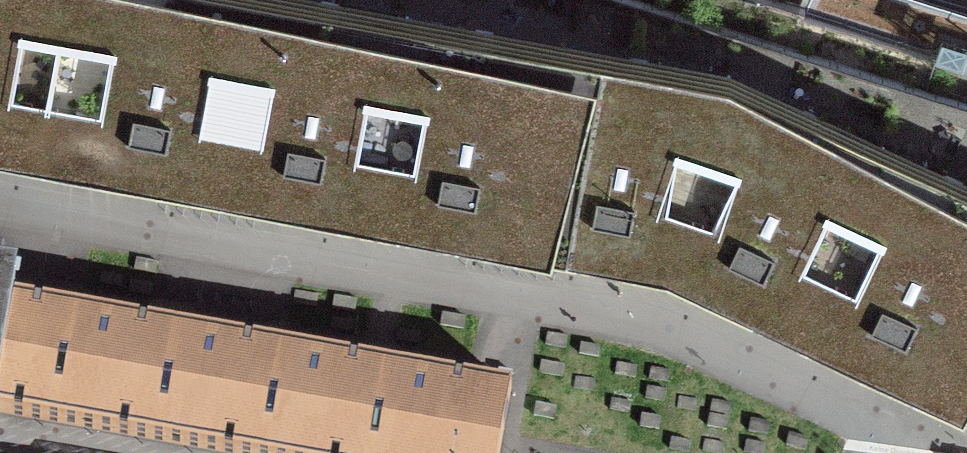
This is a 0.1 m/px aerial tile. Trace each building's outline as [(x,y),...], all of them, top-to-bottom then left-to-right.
[(19,150),(57,157),(85,0),(0,0),(0,147),(19,150)] [(57,157),(148,173),(216,185),(249,0),(85,0),(57,157)] [(353,0),(249,0),(216,185),(284,198),(370,213),(407,10),(353,0)] [(805,18),(966,68),(966,9),(940,0),(810,0),(805,18)] [(407,10),(370,213),(437,225),(525,241),(562,38),(407,10)] [(594,254),(667,267),(729,68),(562,38),(525,241),(594,254)] [(797,327),(884,139),(729,68),(667,267),(735,298),(797,327)] [(797,327),(859,356),(939,393),(966,333),(966,178),(884,139),(797,327)] [(13,300),(15,288),(0,286),(0,373),(13,300)] [(0,373),(0,411),(234,452),(498,452),(510,389),(482,384),(13,300),(0,373)] [(939,393),(966,406),(966,333),(939,393)]
